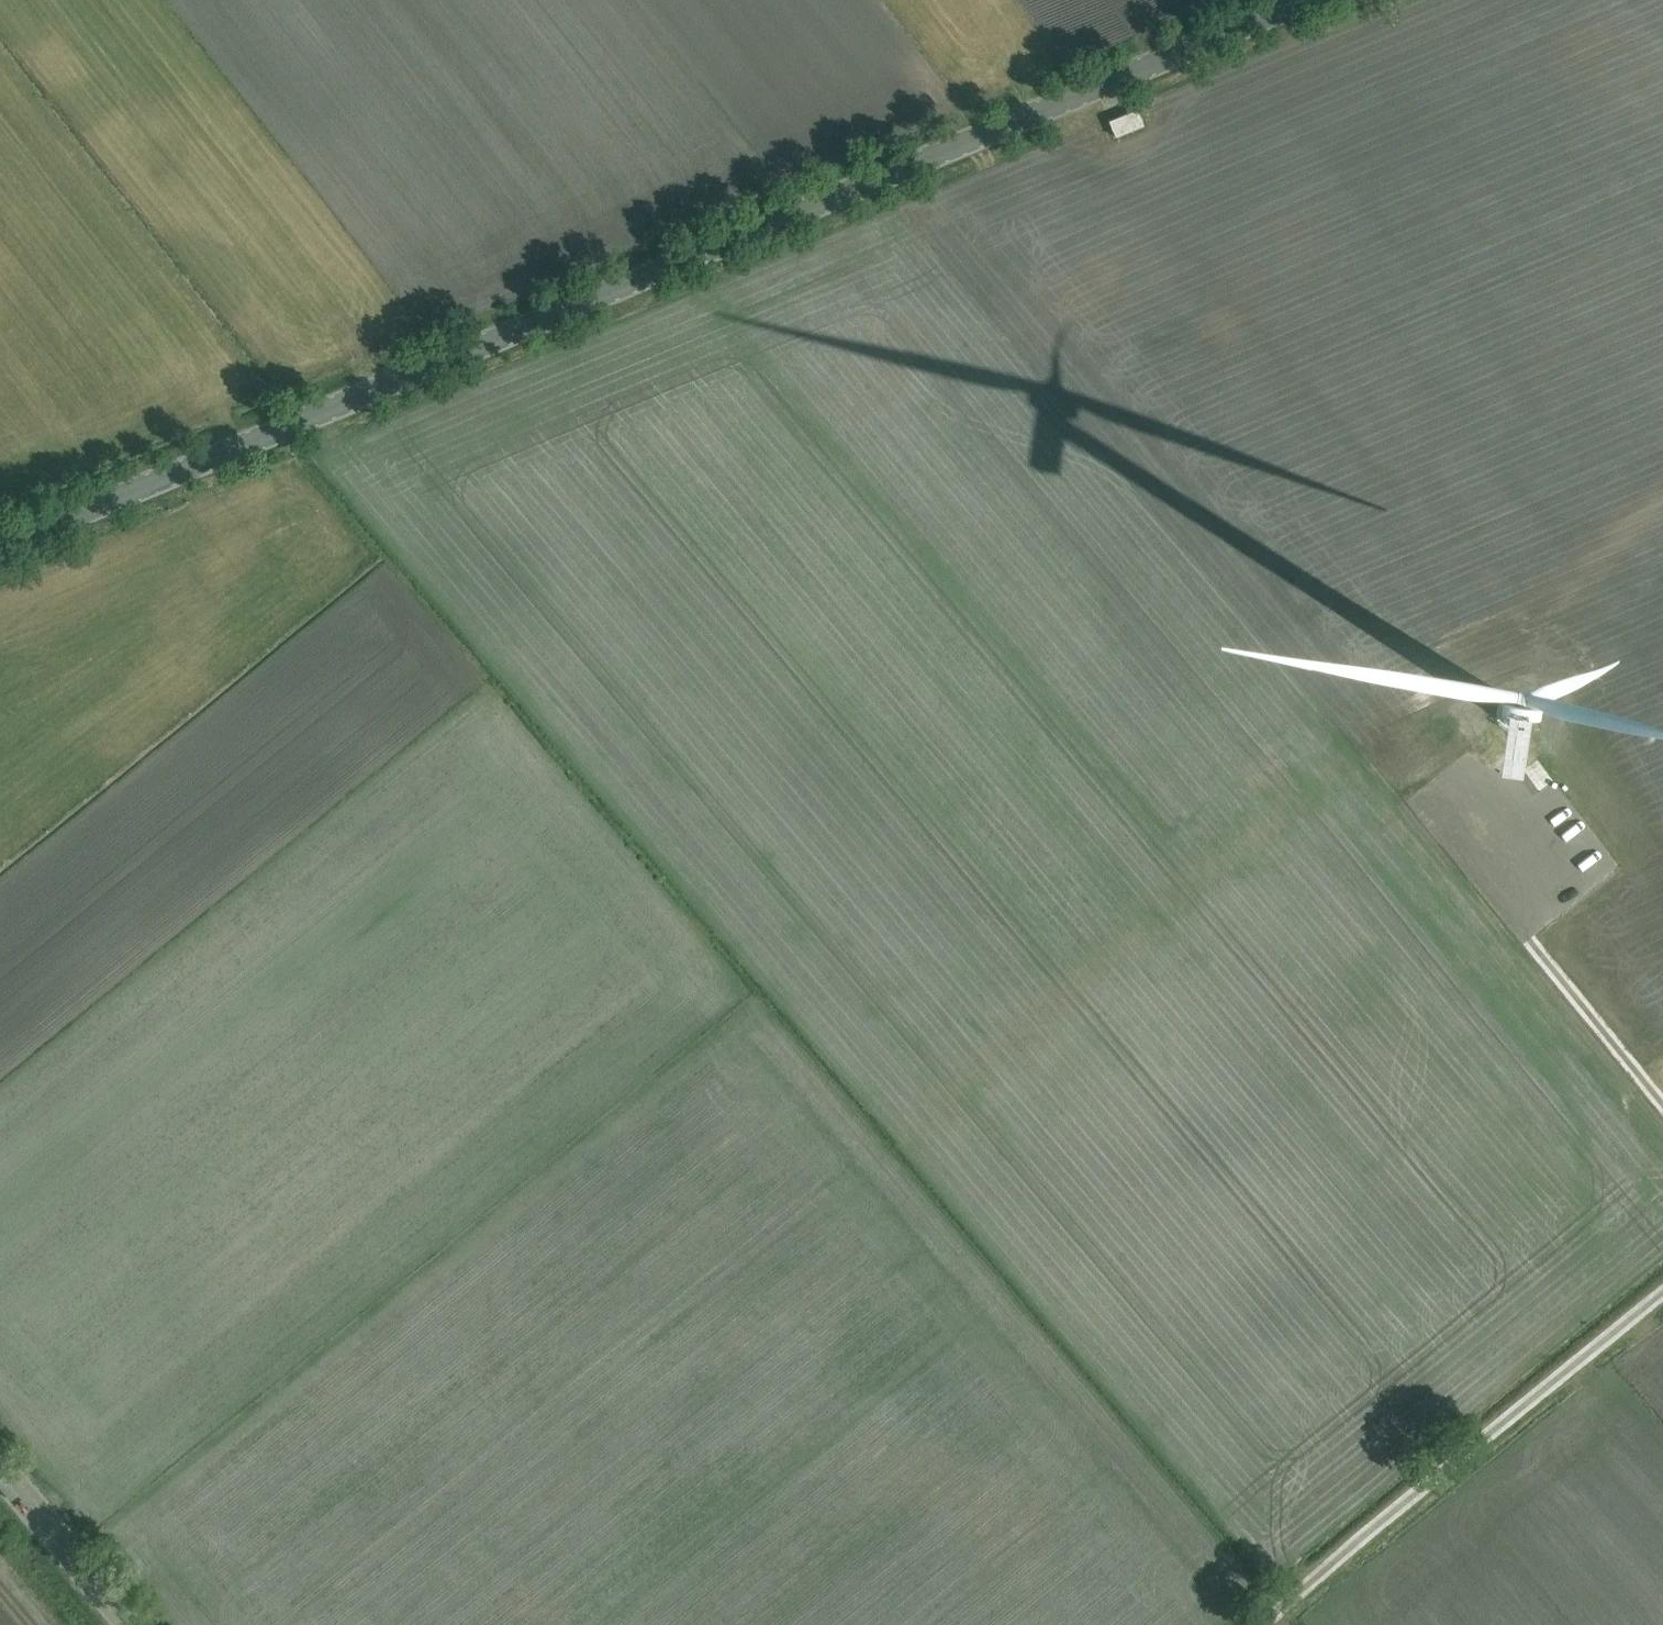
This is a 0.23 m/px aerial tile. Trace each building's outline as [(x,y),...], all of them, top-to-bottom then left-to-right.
[(1138,111),(1109,123),(1116,140),(1145,128),(1138,111)] [(1513,731),(1514,731),(1515,731),(1516,730),(1517,730),(1518,730),(1519,730),(1520,729),(1521,729),(1522,729),(1522,728),(1523,728),(1524,727),(1525,727),(1525,726),(1526,725),(1527,724),(1528,723),(1528,722),(1529,721),(1529,720),(1530,719),(1530,718),(1530,717),(1530,716),(1531,716),(1531,715),(1531,714),(1531,713),(1531,712),(1531,711),(1530,711),(1530,710),(1530,709),(1530,708),(1529,707),(1529,706),(1529,705),(1528,705),(1528,704),(1527,703),(1527,702),(1526,702),(1525,701),(1525,700),(1524,700),(1523,699),(1522,699),(1522,698),(1521,698),(1520,698),(1519,697),(1518,697),(1517,697),(1516,697),(1515,697),(1515,696),(1514,696),(1513,696),(1512,696),(1512,697),(1511,697),(1510,697),(1509,697),(1508,697),(1507,698),(1506,698),(1505,699),(1504,699),(1504,700),(1503,700),(1502,701),(1501,702),(1500,703),(1499,704),(1499,705),(1498,705),(1498,706),(1498,707),(1498,708),(1497,708),(1497,709),(1497,710),(1497,711),(1497,712),(1497,713),(1497,714),(1497,715),(1497,716),(1497,717),(1497,718),(1497,719),(1498,719),(1498,720),(1498,721),(1499,722),(1499,723),(1500,724),(1501,724),(1501,725),(1502,726),(1503,727),(1504,727),(1504,728),(1505,728),(1506,729),(1507,729),(1508,730),(1509,730),(1510,730),(1511,730),(1512,730),(1512,731),(1513,731)]
